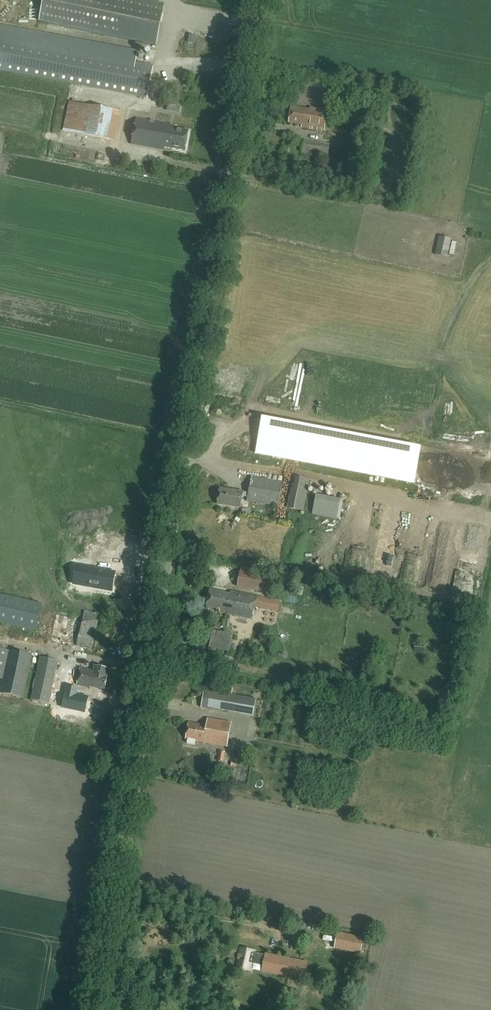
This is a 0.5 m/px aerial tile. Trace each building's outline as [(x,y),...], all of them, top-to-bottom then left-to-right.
[(155,46),(163,5),(138,0),(41,0),(37,21),(155,46)] [(145,97),(151,66),(151,65),(136,62),(138,51),(0,25),(0,70),(145,97)] [(165,54),(169,36),(162,34),(158,52),(165,54)] [(176,65),(178,59),(162,54),(160,60),(176,65)] [(69,102),(64,130),(118,141),(124,113),(69,102)] [(302,124),(301,127),(325,131),(328,110),(310,107),(310,110),(291,107),(289,122),(302,124)] [(163,150),(164,147),(185,151),(188,131),(174,129),(174,126),(136,119),(132,144),(163,150)] [(302,152),(320,155),(328,156),(330,144),(322,143),(305,140),(302,152)] [(435,255),(447,257),(451,239),(439,236),(435,255)] [(414,482),(419,452),(262,422),(257,452),(414,482)] [(249,493),(220,488),(218,504),(240,507),(242,496),(248,497),(247,500),(277,506),(281,482),(252,476),(249,493)] [(303,511),(310,480),(294,476),(287,508),(303,511)] [(316,495),(312,514),(337,519),(340,500),(316,495)] [(408,551),(408,560),(423,560),(423,551),(408,551)] [(112,592),(116,574),(78,567),(74,584),(112,592)] [(240,571),(237,587),(264,592),(268,577),(240,571)] [(220,609),(219,612),(252,619),(257,597),(231,591),(230,594),(210,590),(207,606),(220,609)] [(36,630),(42,604),(0,594),(0,622),(36,630)] [(259,612),(258,623),(275,623),(275,612),(259,612)] [(83,617),(78,646),(91,648),(97,620),(83,617)] [(216,635),(212,635),(209,648),(230,652),(233,634),(225,633),(217,631),(216,635)] [(57,650),(68,650),(68,642),(57,642),(57,650)] [(2,681),(8,652),(0,650),(0,681),(2,681)] [(8,652),(2,681),(0,692),(0,695),(23,700),(32,657),(8,652)] [(55,662),(38,658),(29,701),(46,705),(55,662)] [(91,688),(91,686),(104,689),(109,668),(95,665),(94,670),(81,668),(77,685),(91,688)] [(66,685),(62,708),(85,713),(89,696),(78,694),(79,688),(66,685)] [(213,691),(205,689),(201,707),(210,709),(213,691)] [(210,709),(219,710),(222,692),(213,691),(210,709)] [(236,695),(222,692),(219,710),(233,713),(236,695)] [(186,739),(188,739),(187,743),(195,745),(195,740),(227,746),(231,723),(207,719),(206,725),(189,722),(186,739)] [(338,932),(335,948),(361,953),(364,937),(338,932)] [(236,968),(250,971),(252,963),(263,965),(262,971),(296,978),(300,961),(265,954),(265,955),(254,952),(255,951),(240,948),(236,968)]
